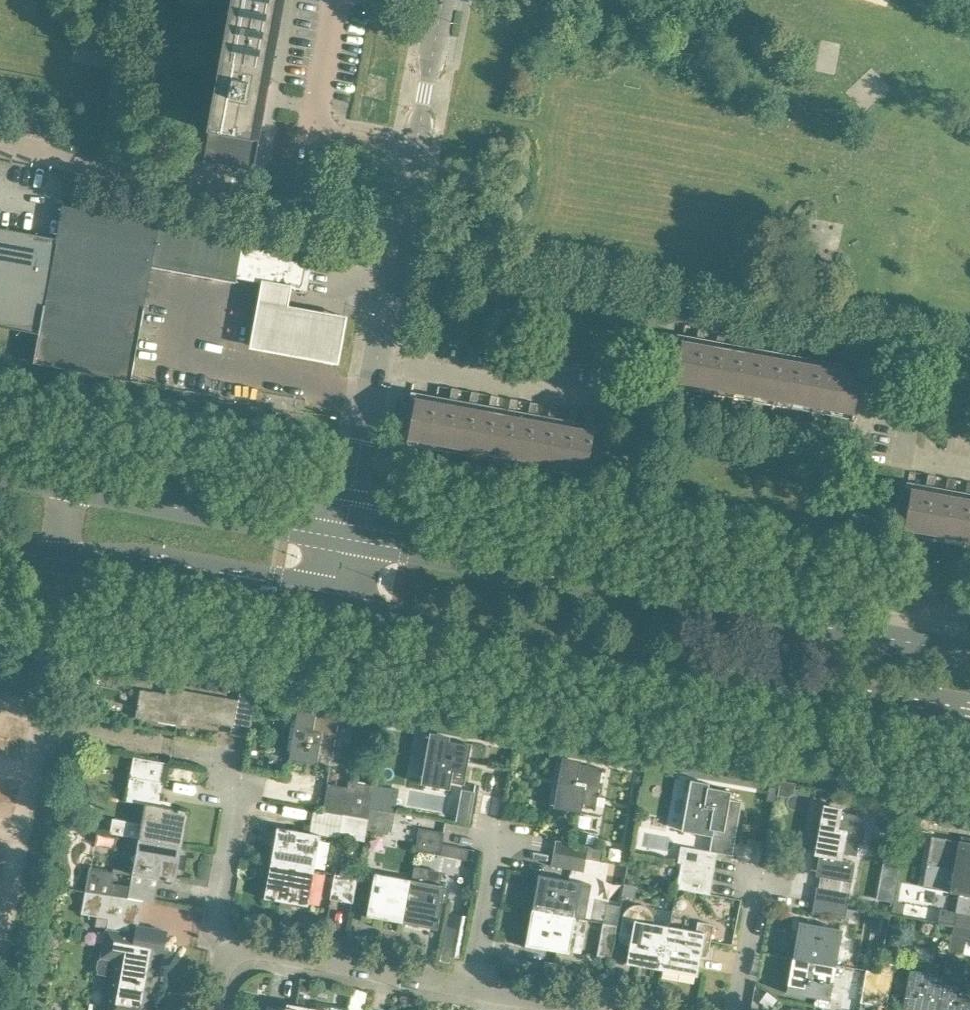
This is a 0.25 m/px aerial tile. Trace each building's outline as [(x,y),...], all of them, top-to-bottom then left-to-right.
[(285,0),(233,0),(204,161),(254,170),(270,85),(285,0)] [(353,172),(365,175),(366,167),(355,165),(353,172)] [(236,281),(237,274),(244,238),(64,205),(63,205),(57,238),(39,333),(34,362),(131,380),(152,266),(236,281)] [(57,238),(0,228),(0,326),(1,326),(39,333),(57,238)] [(309,250),(244,238),(237,274),(287,283),(286,285),(304,289),(308,266),(307,265),(309,253),(309,251),(309,250)] [(292,282),(263,276),(250,339),(342,358),(351,311),(288,299),(292,282)] [(704,339),(706,328),(699,326),(697,338),(704,339)] [(716,342),(723,343),(726,331),(719,330),(716,342)] [(736,345),(743,347),(745,335),(738,334),(736,345)] [(756,349),(763,350),(765,338),(758,337),(756,349)] [(853,419),(858,388),(861,373),(682,340),(673,386),(673,387),(853,419)] [(785,342),(778,341),(775,352),(782,354),(785,342)] [(802,357),(804,346),(797,344),(795,356),(802,357)] [(824,349),(817,348),(815,360),(822,361),(824,349)] [(844,353),(837,351),(835,363),(842,365),(844,353)] [(450,399),(457,401),(459,389),(452,388),(450,399)] [(469,403),(476,404),(479,392),(471,391),(469,403)] [(489,406),(496,408),(498,396),(491,395),(489,406)] [(415,398),(407,444),(586,477),(590,453),(594,430),(431,401),(415,398)] [(509,410),(516,411),(518,400),(511,398),(509,410)] [(528,414),(535,415),(538,403),(531,402),(528,414)] [(548,417),(555,418),(557,407),(550,405),(548,417)] [(568,421),(575,422),(577,410),(570,409),(568,421)] [(588,424),(595,426),(597,414),(590,413),(588,424)] [(926,486),(933,487),(935,475),(928,474),(926,486)] [(948,478),(946,490),(953,491),(955,479),(948,478)] [(903,535),(969,547),(969,499),(911,488),(907,511),(903,535)] [(240,694),(256,697),(258,686),(242,683),(240,694)] [(188,727),(188,726),(186,725),(187,718),(234,727),(239,700),(167,687),(167,694),(141,689),(138,704),(137,704),(136,709),(137,709),(136,717),(177,725),(188,727)] [(291,752),(290,758),(290,759),(303,762),(304,762),(316,764),(317,764),(317,763),(318,758),(331,760),(338,720),(316,716),(317,712),(315,712),(315,713),(299,710),(299,709),(298,709),(298,713),(293,712),(293,713),(297,714),(291,751),(289,751),(289,752),(291,752)] [(421,776),(423,776),(422,783),(449,788),(451,781),(464,784),(471,744),(449,740),(449,736),(431,733),(430,737),(426,736),(426,737),(430,738),(423,775),(421,775),(421,776)] [(582,805),(596,808),(603,768),(580,764),(581,760),(580,760),(580,761),(564,758),(564,757),(563,757),(562,760),(557,760),(557,761),(562,762),(555,799),(553,799),(553,800),(555,800),(554,807),(581,812),(582,805)] [(167,766),(133,760),(130,776),(164,782),(167,766)] [(160,805),(164,782),(130,776),(126,800),(145,804),(139,838),(183,846),(189,811),(160,805)] [(328,783),(323,811),(367,819),(369,807),(373,785),(347,780),(346,787),(328,783)] [(710,851),(718,852),(732,855),(741,801),(730,799),(731,791),(708,787),(709,783),(708,783),(692,781),(692,780),(691,780),(690,784),(686,783),(686,784),(690,785),(684,823),(681,822),(681,823),(683,824),(682,830),(708,835),(712,836),(710,851)] [(399,789),(373,785),(369,807),(395,812),(399,789)] [(816,887),(814,900),(848,906),(855,865),(843,860),(844,854),(856,856),(864,816),(843,812),(841,811),(842,808),(841,807),(841,809),(825,806),(825,804),(824,804),(823,808),(819,807),(819,808),(823,809),(816,847),(814,847),(814,848),(816,848),(814,855),(819,856),(816,876),(821,876),(829,878),(827,888),(819,887),(816,887)] [(923,809),(923,808),(910,805),(906,827),(919,830),(923,810),(923,809)] [(369,807),(367,819),(365,831),(391,835),(395,812),(369,807)] [(277,827),(271,862),(315,870),(318,854),(319,854),(321,854),(322,854),(324,853),(325,852),(326,850),(327,849),(327,847),(328,846),(327,844),(327,843),(326,842),(326,840),(325,839),(323,838),(322,838),(321,838),(321,835),(339,837),(363,842),(365,831),(367,819),(323,811),(315,809),(314,809),(309,833),(277,827)] [(470,813),(457,811),(455,821),(468,823),(470,813)] [(418,827),(414,850),(440,855),(442,843),(444,832),(418,827)] [(955,912),(969,914),(969,843),(959,840),(959,841),(932,836),(922,887),(959,894),(955,912)] [(131,886),(128,898),(143,901),(155,903),(155,901),(154,901),(157,887),(158,887),(158,886),(145,883),(146,876),(159,879),(176,882),(183,846),(139,838),(136,854),(130,859),(134,865),(132,874),(133,874),(131,886)] [(600,861),(602,847),(556,839),(553,852),(600,861)] [(887,839),(878,886),(894,889),(903,842),(887,839)] [(715,869),(717,856),(684,850),(681,863),(715,869)] [(597,875),(600,861),(553,852),(551,866),(597,875)] [(308,906),(315,870),(271,862),(265,898),(308,906)] [(715,869),(681,863),(679,875),(713,881),(715,869)] [(89,868),(85,890),(110,894),(112,883),(114,872),(89,868)] [(375,872),(367,916),(402,923),(410,879),(375,872)] [(358,878),(335,874),(330,899),(353,903),(358,878)] [(582,882),(538,874),(538,876),(540,877),(534,910),(576,918),(582,882)] [(677,888),(710,894),(713,881),(679,875),(677,888)] [(410,879),(402,923),(438,929),(446,885),(410,879)] [(637,885),(624,883),(622,895),(634,897),(637,885)] [(128,898),(110,894),(85,890),(81,912),(110,917),(102,958),(99,957),(99,960),(97,961),(95,968),(97,971),(96,975),(111,978),(105,1009),(153,1009),(155,999),(152,998),(160,957),(162,958),(162,957),(163,957),(168,931),(167,931),(166,935),(138,929),(143,901),(128,898)] [(814,900),(812,913),(845,919),(846,917),(861,920),(862,912),(847,909),(848,906),(814,900)] [(623,916),(620,934),(632,936),(627,963),(629,964),(629,961),(662,967),(670,925),(654,922),(654,921),(654,919),(654,917),(653,917),(653,915),(652,914),(651,913),(651,912),(650,911),(649,910),(648,909),(647,909),(646,908),(644,907),(642,906),(641,906),(639,906),(635,906),(632,907),(629,909),(627,910),(626,911),(625,913),(624,914),(623,916)] [(954,925),(969,928),(969,914),(955,912),(941,909),(939,922),(954,925)] [(569,953),(576,918),(534,910),(528,943),(526,943),(525,945),(569,953)] [(468,916),(447,912),(438,952),(441,953),(440,960),(449,962),(451,955),(460,957),(468,916)] [(795,957),(837,965),(843,929),(799,921),(799,924),(802,924),(795,957)] [(713,925),(699,922),(698,931),(670,925),(662,967),(696,973),(695,976),(697,976),(698,975),(699,968),(701,956),(707,957),(711,940),(714,924),(713,924),(713,925)] [(611,959),(617,925),(603,923),(598,947),(597,956),(611,959)] [(954,925),(952,938),(950,951),(965,954),(968,941),(969,941),(969,928),(954,925)] [(830,1000),(837,965),(795,957),(789,991),(787,990),(786,992),(830,1000)] [(545,961),(543,971),(553,972),(555,963),(545,961)] [(873,1005),(886,1007),(894,965),(881,963),(879,971),(873,1005)] [(873,1005),(879,971),(867,969),(861,1003),(873,1005)] [(945,975),(910,969),(902,1009),(939,1009),(945,975)] [(945,975),(939,1009),(969,1009),(969,980),(945,975)] [(369,988),(355,987),(353,1009),(367,1009),(369,988)]
